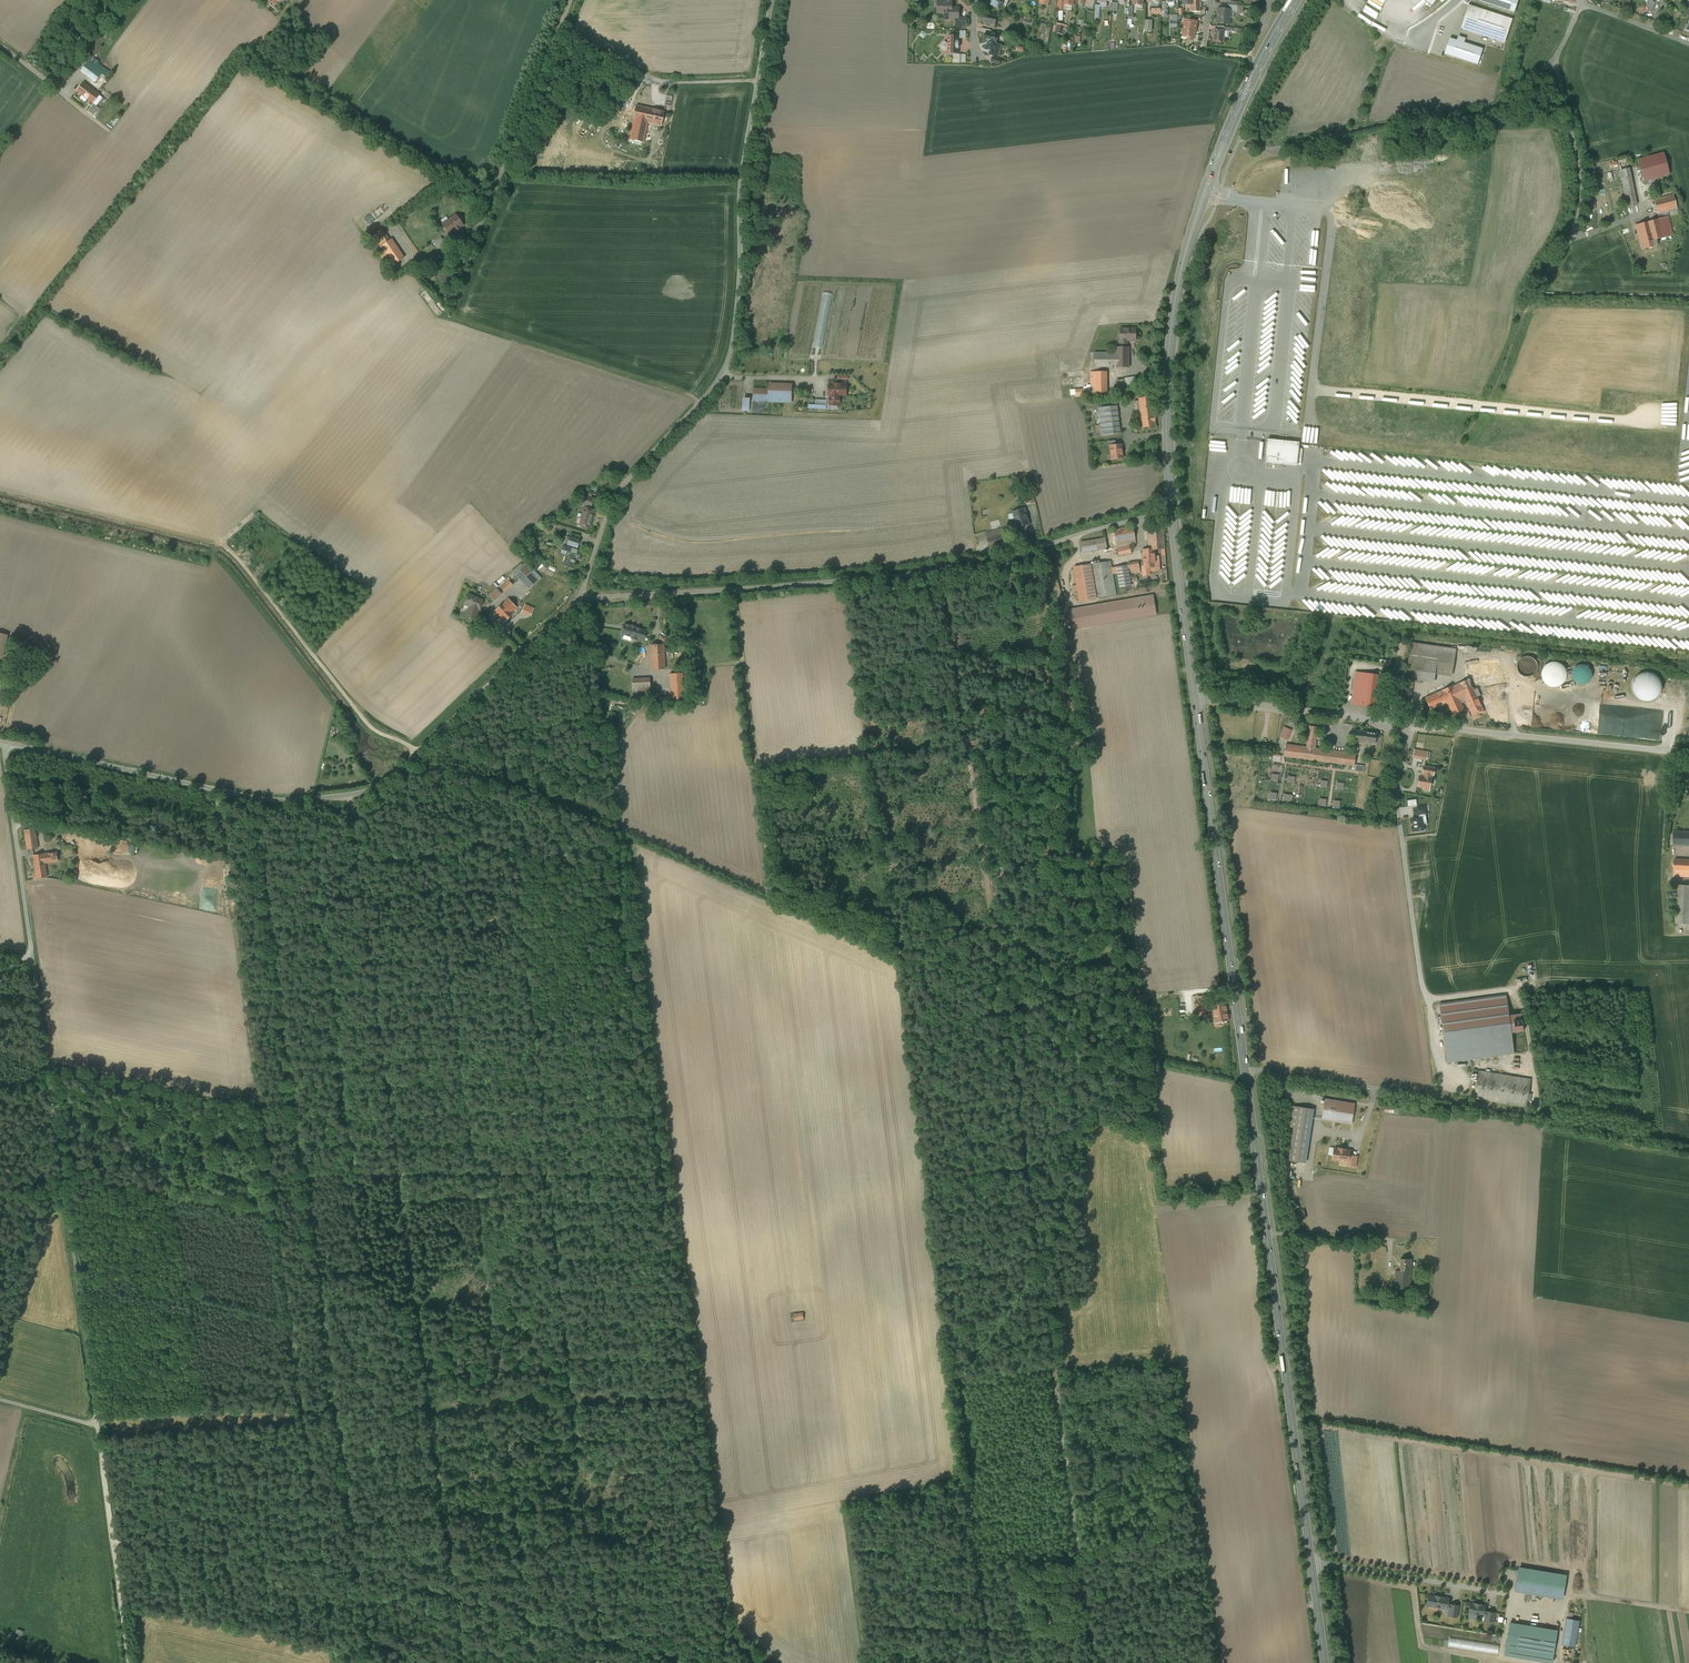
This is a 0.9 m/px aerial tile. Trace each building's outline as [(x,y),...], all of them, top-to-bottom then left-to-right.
[(989,3),(992,5),(991,5),(997,8),(998,7),(1001,8),(1003,4),(1007,5),(1009,0),(1007,0),(990,0),(989,3)] [(1192,1),(1192,0),(1183,0),(1183,5),(1190,5),(1190,11),(1192,11),(1192,12),(1200,12),(1200,7),(1202,7),(1201,1),(1192,1)] [(1478,1),(1514,13),(1518,0),(1479,0),(1478,1)] [(1646,7),(1651,9),(1654,1),(1652,0),(1649,0),(1646,7)] [(952,1),(938,1),(938,13),(945,13),(945,19),(959,19),(959,7),(953,7),(952,6),(952,1)] [(1512,19),(1469,5),(1461,29),(1505,43),(1512,19)] [(1161,6),(1152,6),(1152,14),(1161,14),(1161,6)] [(1227,10),(1219,9),(1217,23),(1229,24),(1230,12),(1230,10),(1227,10)] [(997,16),(985,14),(983,23),(995,25),(997,16)] [(966,17),(961,17),(961,21),(956,20),(955,26),(966,26),(966,17)] [(1191,20),(1190,19),(1186,19),(1185,22),(1184,22),(1184,26),(1184,27),(1184,31),(1183,32),(1182,34),(1184,35),(1185,36),(1186,35),(1187,35),(1189,37),(1194,38),(1195,34),(1195,33),(1195,32),(1195,30),(1196,29),(1197,21),(1191,20)] [(1067,26),(1057,24),(1055,33),(1062,34),(1063,29),(1066,30),(1067,26)] [(1224,30),(1215,29),(1213,42),(1223,43),(1223,42),(1224,41),(1224,38),(1223,37),(1224,31),(1224,30)] [(990,33),(987,32),(986,33),(985,41),(988,42),(986,49),(991,50),(990,55),(994,56),(994,55),(999,56),(1001,45),(996,44),(998,39),(1002,40),(1003,36),(999,35),(990,33)] [(958,36),(949,36),(949,44),(947,44),(945,42),(940,46),(945,51),(947,49),(949,49),(948,53),(955,53),(958,53),(958,49),(958,48),(959,47),(959,46),(959,44),(959,43),(958,42),(958,36)] [(1444,55),(1478,65),(1483,49),(1464,43),(1465,39),(1458,37),(1457,41),(1449,38),(1444,55)] [(103,47),(96,43),(88,54),(92,57),(94,59),(103,47)] [(94,70),(100,63),(94,59),(92,57),(80,72),(96,83),(102,75),(94,70)] [(99,95),(83,83),(77,91),(93,103),(99,95)] [(99,108),(94,105),(89,111),(94,115),(99,108)] [(664,111),(636,105),(633,119),(634,120),(648,123),(661,126),(664,111)] [(648,123),(634,120),(630,139),(643,142),(648,123)] [(1631,176),(1622,178),(1628,207),(1637,205),(1631,176)] [(1674,195),(1654,200),(1658,214),(1677,209),(1674,195)] [(456,215),(448,220),(449,220),(443,224),(443,223),(443,224),(450,234),(454,230),(455,232),(461,228),(460,227),(463,225),(456,215)] [(1664,218),(1648,222),(1636,225),(1638,236),(1655,232),(1656,239),(1669,236),(1664,218)] [(404,258),(391,239),(389,240),(382,229),(373,234),(381,246),(376,249),(389,268),(404,258)] [(1655,232),(1638,236),(1642,249),(1658,245),(1656,239),(1655,232)] [(441,237),(433,242),(438,249),(445,243),(441,237)] [(1136,328),(1120,328),(1120,341),(1122,341),(1127,341),(1136,341),(1136,328)] [(1122,347),(1117,347),(1117,353),(1117,366),(1117,368),(1129,367),(1129,347),(1127,347),(1122,347)] [(1117,353),(1094,353),(1094,367),(1117,366),(1117,353)] [(1107,372),(1091,372),(1091,393),(1107,393),(1107,372)] [(1134,377),(1125,378),(1126,386),(1135,384),(1134,377)] [(1117,390),(1125,389),(1124,379),(1115,380),(1117,390)] [(835,384),(829,384),(829,395),(830,395),(830,405),(840,405),(840,395),(846,395),(847,385),(840,385),(840,384),(835,384)] [(791,401),(792,387),(769,386),(769,389),(753,389),(753,400),(782,401),(791,401)] [(1128,390),(1112,394),(1115,404),(1130,399),(1128,390)] [(1153,397),(1139,398),(1139,401),(1134,401),(1135,413),(1141,413),(1154,411),(1153,397)] [(1117,405),(1098,408),(1102,436),(1120,433),(1117,405)] [(1154,411),(1141,413),(1142,428),(1156,426),(1154,411)] [(1266,456),(1265,463),(1297,467),(1299,444),(1299,442),(1267,439),(1266,456)] [(1122,444),(1110,446),(1112,459),(1123,458),(1123,454),(1123,453),(1122,449),(1123,449),(1123,448),(1122,448),(1122,444)] [(1030,478),(1024,479),(1026,490),(1024,490),(1028,504),(1035,503),(1030,478)] [(1234,487),(1233,503),(1249,504),(1249,500),(1253,500),(1254,488),(1234,487)] [(591,497),(582,494),(579,503),(591,507),(594,498),(591,497)] [(595,510),(584,507),(581,518),(578,517),(576,523),(579,524),(579,525),(589,528),(590,526),(591,523),(591,522),(595,510)] [(1025,508),(1013,512),(1018,527),(1029,523),(1025,508)] [(1133,526),(1114,530),(1118,548),(1136,544),(1133,526)] [(1002,528),(986,533),(991,549),(1006,544),(1002,528)] [(1163,529),(1148,530),(1150,549),(1150,550),(1154,549),(1165,549),(1163,529)] [(581,539),(570,536),(566,545),(577,549),(581,539)] [(1105,538),(1081,542),(1083,553),(1107,548),(1105,538)] [(581,551),(564,545),(561,554),(567,556),(564,564),(573,567),(576,558),(579,559),(581,551)] [(1130,546),(1118,549),(1119,555),(1131,553),(1130,546)] [(1150,549),(1144,550),(1144,554),(1145,567),(1153,567),(1154,571),(1160,570),(1159,556),(1155,556),(1154,549),(1150,550),(1150,549)] [(1099,561),(1097,561),(1097,563),(1091,564),(1097,598),(1116,595),(1110,561),(1100,563),(1099,561)] [(514,574),(516,577),(527,567),(524,564),(514,574)] [(1091,564),(1074,567),(1080,601),(1096,598),(1091,564)] [(1139,564),(1128,565),(1129,574),(1140,572),(1139,564)] [(1128,565),(1117,567),(1120,587),(1131,585),(1129,574),(1128,565)] [(531,571),(520,581),(529,590),(542,578),(534,569),(531,572),(531,571)] [(1064,602),(1056,573),(1049,574),(1058,604),(1064,602)] [(508,580),(500,587),(505,593),(513,585),(508,580)] [(502,594),(496,588),(489,594),(495,601),(502,594)] [(483,599),(477,597),(478,596),(467,592),(463,605),(468,607),(465,617),(474,621),(478,610),(479,611),(483,599)] [(1075,627),(1160,616),(1157,596),(1072,607),(1075,627)] [(512,612),(517,608),(508,598),(494,611),(504,622),(514,613),(512,612)] [(534,608),(525,604),(521,612),(531,616),(534,608)] [(624,624),(621,633),(632,637),(631,638),(637,640),(637,639),(643,641),(646,631),(635,627),(636,627),(631,625),(630,626),(624,624)] [(1455,649),(1411,643),(1408,658),(1453,665),(1455,649)] [(663,644),(649,645),(651,670),(665,669),(663,644)] [(1537,669),(1537,666),(1537,664),(1536,662),(1535,661),(1534,659),(1532,658),(1530,657),(1529,656),(1526,656),(1524,657),(1522,657),(1521,658),(1520,660),(1518,661),(1518,663),(1517,665),(1517,667),(1517,669),(1518,670),(1519,672),(1520,674),(1522,675),(1524,676),(1526,677),(1528,677),(1529,676),(1531,676),(1533,675),(1534,673),(1536,672),(1536,670),(1537,669)] [(1453,665),(1408,658),(1405,678),(1414,680),(1434,683),(1435,675),(1436,674),(1451,676),(1453,665)] [(1479,662),(1467,664),(1469,679),(1470,682),(1503,676),(1500,659),(1488,660),(1479,662)] [(1554,687),(1558,686),(1562,684),(1565,681),(1566,677),(1566,673),(1565,669),(1563,665),(1559,663),(1555,662),(1551,662),(1547,664),(1544,666),(1542,670),(1541,674),(1542,678),(1544,681),(1546,684),(1550,686),(1554,687)] [(1572,677),(1573,680),(1575,682),(1578,684),(1581,685),(1584,684),(1587,683),(1589,681),(1591,679),(1592,675),(1591,672),(1590,669),(1588,667),(1584,665),(1581,665),(1578,666),(1575,667),(1573,670),(1572,673),(1572,677)] [(708,682),(709,679),(708,676),(706,673),(704,671),(701,671),(697,671),(695,673),(693,676),(693,679),(693,682),(695,685),(698,686),(701,687),(704,686),(706,684),(708,682)] [(1385,676),(1356,672),(1352,704),(1381,708),(1385,676)] [(1650,673),(1645,672),(1641,674),(1637,676),(1634,680),(1632,684),(1632,689),(1634,694),(1637,698),(1641,700),(1646,701),(1650,701),(1655,699),(1658,695),(1660,691),(1661,687),(1660,682),(1658,678),(1654,675),(1650,673)] [(682,673),(670,674),(671,699),(684,698),(682,673)] [(649,675),(632,675),(633,695),(657,693),(656,686),(649,686),(649,675)] [(1469,679),(1425,698),(1430,710),(1447,703),(1453,718),(1466,713),(1460,700),(1462,699),(1460,694),(1473,689),(1476,688),(1481,687),(1504,683),(1503,676),(1470,682),(1469,679)] [(1414,680),(1405,678),(1399,713),(1407,715),(1414,680)] [(1473,689),(1460,694),(1462,699),(1464,702),(1467,701),(1472,714),(1473,714),(1472,713),(1478,711),(1482,709),(1482,710),(1483,710),(1477,696),(1479,695),(1477,690),(1476,688),(1473,689)] [(1356,754),(1315,748),(1317,727),(1310,726),(1307,747),(1286,744),(1284,756),(1354,765),(1356,754)] [(1282,738),(1288,740),(1292,730),(1289,729),(1286,728),(1282,738)] [(1377,733),(1355,730),(1354,741),(1375,743),(1377,733)] [(1414,755),(1426,757),(1427,752),(1415,749),(1414,755)] [(1273,754),(1272,760),(1280,762),(1281,755),(1273,754)] [(1431,775),(1433,775),(1434,768),(1424,766),(1423,773),(1425,773),(1431,775)] [(1420,776),(1418,786),(1424,787),(1423,789),(1429,790),(1431,778),(1430,778),(1431,775),(1425,773),(1424,776),(1420,776)] [(1425,806),(1416,807),(1417,815),(1418,815),(1419,817),(1412,818),(1414,831),(1424,830),(1422,817),(1426,817),(1426,814),(1425,806)] [(154,828),(143,826),(142,833),(152,835),(154,828)] [(31,828),(24,829),(27,849),(38,848),(35,828),(31,828)] [(1674,831),(1673,845),(1688,846),(1688,832),(1674,831)] [(56,852),(34,855),(37,878),(47,876),(45,863),(58,861),(56,852)] [(1674,859),(1674,876),(1688,877),(1688,860),(1674,859)] [(1677,885),(1674,885),(1674,896),(1677,896),(1676,924),(1688,924),(1688,885),(1677,885)] [(1514,1052),(1511,1032),(1523,1031),(1521,1014),(1509,1015),(1506,995),(1439,1005),(1447,1061),(1514,1052)] [(1225,1003),(1212,1005),(1215,1022),(1228,1020),(1225,1003)] [(1530,1079),(1473,1070),(1473,1073),(1478,1074),(1474,1098),(1526,1107),(1530,1079)] [(1354,1104),(1325,1099),(1322,1119),(1351,1124),(1354,1104)] [(1314,1109),(1297,1107),(1289,1160),(1305,1162),(1314,1109)] [(1346,1149),(1339,1148),(1339,1149),(1334,1148),(1333,1159),(1347,1162),(1348,1162),(1349,1155),(1350,1150),(1346,1150),(1346,1149)] [(1357,1156),(1349,1155),(1348,1162),(1347,1162),(1346,1165),(1355,1166),(1357,1156)] [(1412,1259),(1401,1258),(1400,1271),(1411,1271),(1412,1259)] [(1400,1271),(1396,1271),(1395,1289),(1410,1289),(1411,1271),(1400,1271)] [(1427,1279),(1416,1279),(1416,1298),(1427,1298),(1427,1279)] [(804,1311),(795,1311),(795,1319),(804,1318),(804,1311)] [(1568,1576),(1520,1567),(1516,1591),(1564,1600),(1568,1576)] [(1449,1609),(1450,1604),(1448,1604),(1449,1598),(1429,1595),(1427,1605),(1449,1609)] [(1487,1605),(1470,1602),(1468,1614),(1485,1617),(1485,1621),(1494,1622),(1496,1612),(1486,1611),(1487,1605)] [(1450,1604),(1449,1609),(1448,1615),(1457,1617),(1459,1606),(1450,1604)] [(1581,1622),(1567,1619),(1562,1645),(1577,1648),(1581,1622)] [(1511,1623),(1506,1656),(1550,1662),(1553,1662),(1558,1630),(1511,1623)] [(1500,1643),(1449,1637),(1448,1647),(1499,1654),(1500,1643)]
